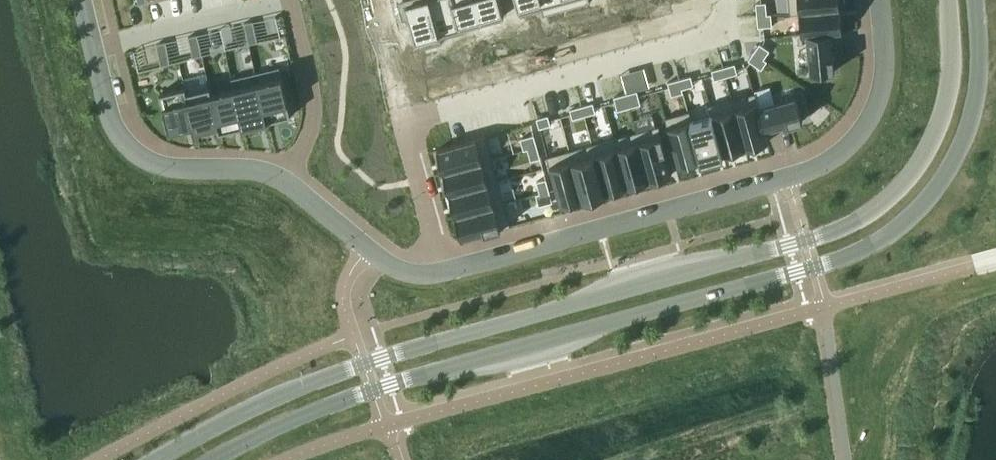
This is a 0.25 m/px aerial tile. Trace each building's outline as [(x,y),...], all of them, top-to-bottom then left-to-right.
[(406,2),(416,39),(438,33),(429,0),(412,0),(406,2)] [(438,33),(461,27),(454,0),(429,0),(438,33)] [(461,27),(482,21),(477,0),(454,0),(461,27)] [(482,21),(505,15),(501,0),(477,0),(482,21)] [(520,10),(542,4),(541,0),(517,0),(520,10)] [(790,13),(800,12),(841,8),(840,6),(845,5),(845,0),(789,0),(790,13)] [(767,1),(756,2),(757,14),(768,13),(767,1)] [(672,4),(660,7),(662,15),(674,12),(672,4)] [(660,7),(649,10),(651,18),(662,15),(660,7)] [(841,8),(800,12),(802,34),(807,34),(832,31),(843,30),(841,8)] [(249,11),(240,13),(243,23),(251,21),(249,11)] [(768,13),(757,14),(759,26),(773,25),(772,12),(768,13)] [(616,19),(605,22),(607,30),(618,27),(616,19)] [(251,21),(243,23),(245,34),(254,32),(251,21)] [(605,22),(593,26),(595,33),(607,30),(605,22)] [(194,25),(185,27),(188,37),(196,35),(194,25)] [(832,31),(807,34),(811,72),(835,70),(832,31)] [(162,32),(154,34),(156,44),(165,42),(162,32)] [(563,34),(551,37),(554,45),(565,42),(563,34)] [(196,35),(188,37),(190,47),(198,45),(197,39),(196,35)] [(551,37),(540,40),(542,48),(554,45),(551,37)] [(760,42),(755,50),(765,57),(770,49),(760,42)] [(503,50),(491,54),(493,61),(505,58),(503,50)] [(755,50),(749,59),(762,68),(768,60),(765,57),(755,50)] [(491,54),(480,57),(482,64),(493,61),(491,54)] [(459,62),(447,66),(449,73),(461,70),(459,62)] [(735,63),(724,66),(726,76),(738,72),(735,63)] [(280,66),(256,72),(268,120),(268,119),(295,113),(292,100),(288,101),(280,66)] [(447,66),(436,69),(438,77),(449,73),(447,66)] [(724,66),(712,69),(715,79),(726,76),(724,66)] [(256,72),(232,78),(234,87),(235,87),(244,125),(268,120),(256,72)] [(692,75),(680,78),(683,88),(694,84),(692,75)] [(680,78),(668,81),(672,94),(684,91),(683,88),(680,78)] [(186,85),(161,91),(167,117),(164,117),(167,130),(193,124),(194,124),(186,91),(187,91),(186,85)] [(187,91),(186,91),(194,124),(193,124),(195,129),(218,124),(219,124),(211,92),(212,92),(211,85),(187,91)] [(212,92),(211,92),(219,124),(218,124),(220,134),(233,131),(233,128),(244,125),(235,87),(234,87),(212,92)] [(638,90),(626,93),(630,106),(641,103),(638,90)] [(756,91),(732,98),(745,146),(769,140),(766,129),(759,105),(756,91)] [(626,93),(614,96),(618,109),(630,106),(626,93)] [(797,95),(759,105),(766,129),(803,119),(797,95)] [(732,98),(709,104),(712,113),(723,153),(725,153),(726,157),(747,151),(745,146),(732,98)] [(594,102),(582,105),(585,114),(596,111),(594,102)] [(582,105),(571,108),(573,118),(585,114),(582,105)] [(690,109),(666,116),(679,165),(702,158),(702,159),(703,159),(692,119),(690,109)] [(712,113),(692,119),(703,159),(723,153),(712,113)] [(549,114),(537,117),(540,127),(551,124),(549,114)] [(659,124),(636,131),(649,179),(673,173),(659,124)] [(636,131),(614,137),(627,185),(628,185),(630,189),(650,184),(649,179),(636,131)] [(535,134),(521,137),(524,149),(528,148),(538,145),(535,134)] [(454,143),(438,148),(444,170),(492,157),(486,135),(454,143)] [(614,137),(592,143),(605,191),(627,185),(614,137)] [(592,143),(570,149),(583,197),(605,191),(592,143)] [(538,145),(528,148),(531,159),(541,157),(538,145)] [(569,149),(547,155),(561,203),(583,197),(570,149),(569,149)] [(444,172),(440,173),(445,194),(450,192),(450,193),(499,180),(492,157),(444,170),(444,172)] [(547,178),(537,180),(540,192),(550,189),(547,178)] [(499,180),(450,193),(456,215),(505,202),(499,180)] [(540,192),(536,193),(539,204),(553,201),(552,195),(550,189),(540,192)] [(505,202),(456,215),(462,238),(511,225),(505,202)]
